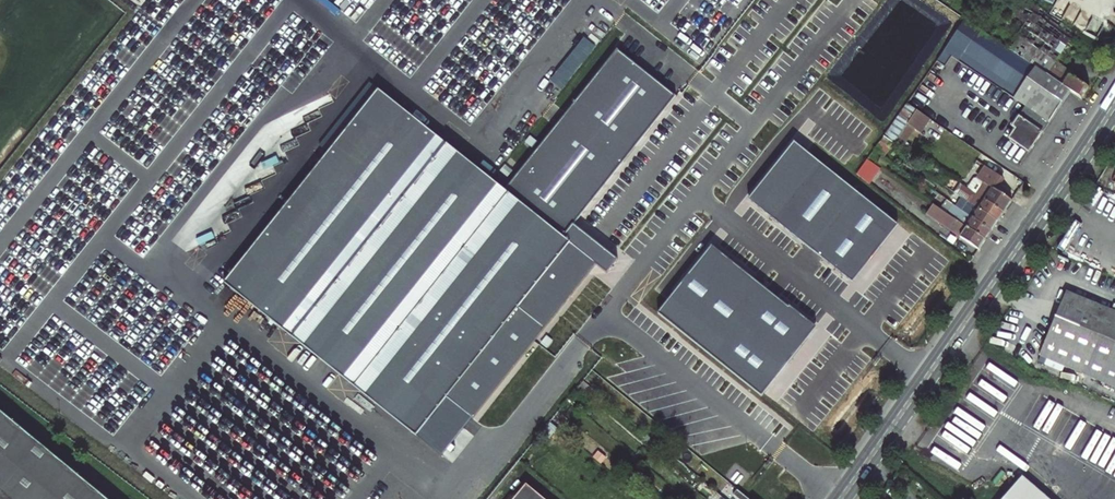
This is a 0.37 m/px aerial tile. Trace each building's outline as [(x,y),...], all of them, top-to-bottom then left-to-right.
[(1018,37),(1009,50),(1071,92),(1081,100),(1089,88),(1071,76),(1072,73),(1055,62),(1074,34),(1024,0),(1005,28),(1018,37)] [(969,77),(973,71),(1025,107),(1011,128),(1014,130),(1008,139),(1029,153),(1071,92),(1009,50),(967,21),(937,62),(945,67),(952,57),(961,64),(958,69),(969,77)] [(447,397),(473,418),(595,263),(608,273),(619,259),(575,224),(677,96),(618,49),(506,189),(380,88),(225,282),(417,435),(447,397)] [(915,110),(908,125),(923,132),(930,117),(915,110)] [(897,140),(904,144),(911,134),(904,130),(897,140)] [(884,137),(880,142),(891,149),(895,144),(884,137)] [(897,224),(796,142),(751,199),(852,280),(897,224)] [(869,184),(881,169),(867,159),(856,174),(869,184)] [(991,171),(986,167),(978,179),(979,180),(983,183),(991,171)] [(991,171),(983,183),(996,192),(1000,185),(994,181),(998,175),(991,171)] [(994,181),(1000,185),(1004,180),(998,175),(994,181)] [(971,191),(976,195),(983,183),(979,180),(971,191)] [(983,183),(976,195),(1004,214),(1012,202),(996,192),(983,183)] [(971,199),(968,203),(998,223),(1004,214),(976,195),(971,191),(964,186),(960,192),(971,199)] [(962,211),(992,232),(998,223),(968,203),(962,211)] [(947,214),(933,205),(927,214),(980,251),(986,241),(947,214)] [(951,209),(947,214),(986,241),(992,232),(962,211),(960,215),(951,209)] [(816,328),(713,246),(660,312),(763,394),(816,328)] [(1066,291),(1039,356),(1114,388),(1114,312),(1066,291)] [(579,394),(587,385),(583,382),(575,391),(579,394)] [(417,435),(443,456),(473,418),(447,397),(417,435)] [(0,412),(0,498),(107,498),(0,412)] [(578,414),(571,421),(577,426),(583,419),(578,414)] [(543,433),(548,437),(556,427),(551,423),(543,433)] [(583,431),(579,435),(588,442),(591,438),(583,431)] [(583,448),(588,442),(579,435),(574,441),(583,448)] [(667,443),(659,436),(654,441),(663,448),(667,443)] [(1022,476),(1003,498),(1049,498),(1022,476)] [(530,483),(516,498),(550,498),(530,483)]
